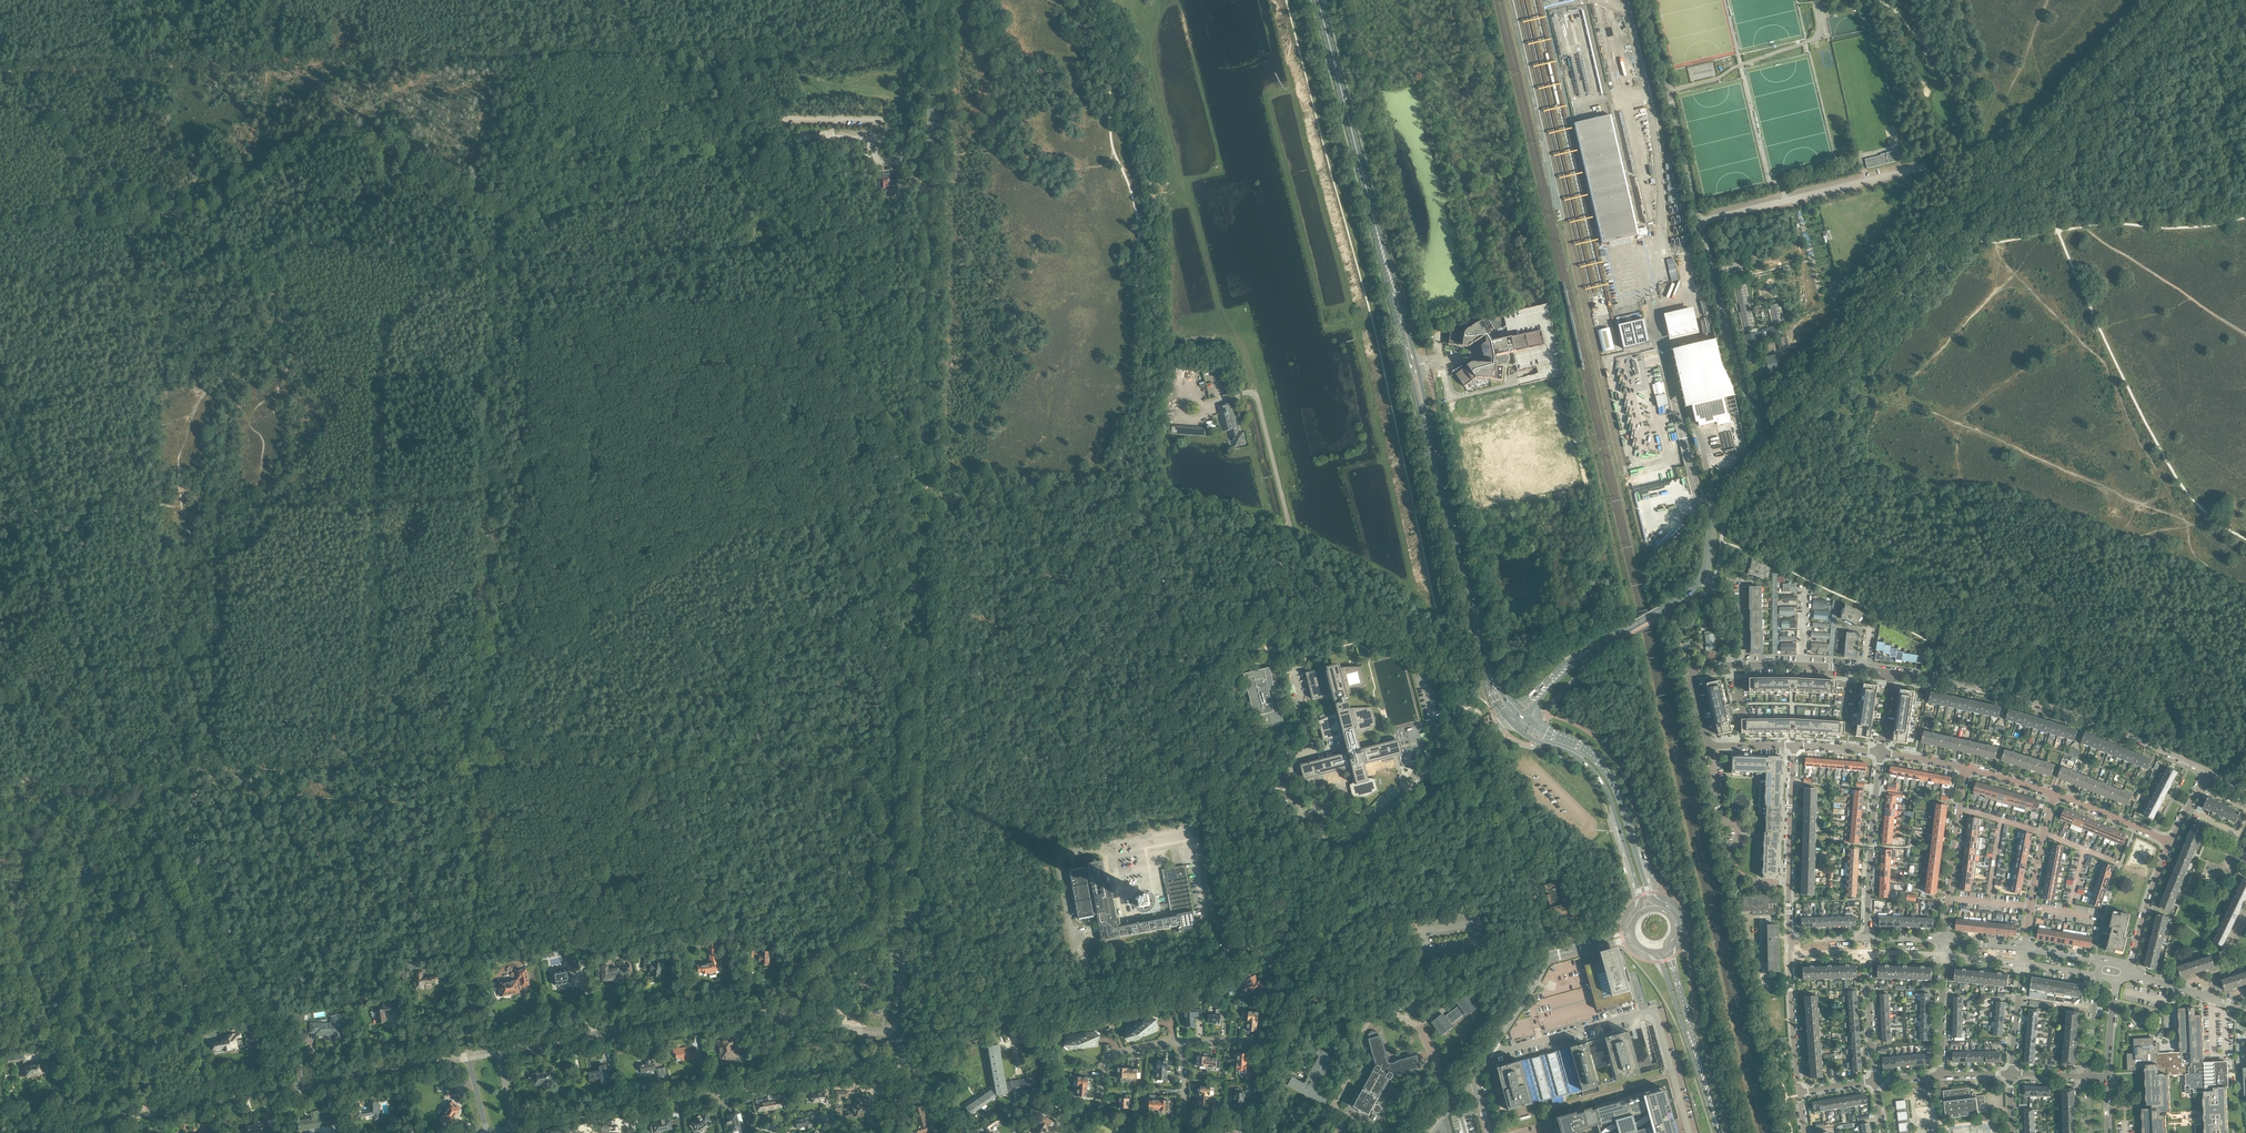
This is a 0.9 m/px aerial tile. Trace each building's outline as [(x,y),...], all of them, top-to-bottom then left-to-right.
[(1590,1),(1612,93),(1640,87),(1619,0),(1595,0),(1590,1)] [(1602,245),(1602,244),(1602,243),(1639,234),(1639,236),(1648,234),(1646,227),(1638,229),(1612,115),(1611,116),(1612,117),(1574,126),(1574,124),(1602,245)] [(1902,160),(1900,150),(1880,154),(1881,155),(1865,159),(1867,169),(1902,160)] [(890,194),(890,188),(889,184),(890,184),(890,178),(880,178),(881,195),(883,195),(883,196),(886,196),(886,195),(890,194)] [(1773,253),(1772,250),(1759,253),(1759,252),(1755,253),(1755,254),(1752,255),(1751,255),(1739,258),(1742,268),(1746,278),(1747,283),(1746,284),(1750,301),(1762,298),(1763,300),(1762,300),(1764,307),(1788,301),(1786,292),(1786,288),(1788,288),(1787,284),(1785,285),(1784,283),(1787,283),(1786,279),(1783,280),(1759,286),(1755,269),(1759,268),(1759,269),(1763,268),(1763,267),(1775,264),(1775,261),(1773,253)] [(1742,285),(1734,287),(1732,287),(1735,304),(1738,304),(1739,312),(1737,312),(1741,329),(1743,329),(1751,327),(1754,326),(1750,310),(1747,310),(1746,302),(1748,301),(1744,284),(1742,285)] [(1504,315),(1509,338),(1541,331),(1544,345),(1513,352),(1518,375),(1520,382),(1521,386),(1564,376),(1548,305),(1504,315)] [(1782,308),(1779,309),(1778,305),(1770,307),(1771,310),(1769,311),(1772,324),(1774,324),(1782,322),(1784,322),(1782,308)] [(1464,387),(1476,378),(1503,380),(1504,366),(1504,365),(1496,365),(1496,356),(1513,352),(1544,345),(1541,331),(1509,338),(1493,342),(1489,335),(1496,330),(1495,330),(1488,318),(1489,318),(1488,318),(1465,332),(1451,329),(1450,330),(1451,330),(1449,343),(1448,343),(1448,344),(1468,347),(1485,337),(1486,339),(1486,343),(1479,349),(1480,352),(1481,356),(1490,359),(1491,362),(1491,364),(1472,363),(1455,375),(1456,375),(1464,386),(1464,387)] [(1644,319),(1618,325),(1624,349),(1650,343),(1644,319)] [(1777,326),(1762,329),(1762,332),(1764,331),(1766,337),(1768,337),(1768,338),(1768,339),(1779,337),(1779,335),(1779,334),(1781,334),(1780,326),(1777,326)] [(1613,330),(1601,333),(1607,354),(1618,352),(1613,330)] [(1786,337),(1778,339),(1780,350),(1786,348),(1785,346),(1788,345),(1786,337)] [(1702,369),(1707,367),(1711,386),(1720,384),(1716,366),(1710,367),(1707,351),(1698,353),(1702,369)] [(1766,359),(1769,370),(1771,369),(1772,373),(1779,371),(1776,356),(1766,359)] [(1663,382),(1652,385),(1655,397),(1658,408),(1669,405),(1663,382)] [(1702,456),(1723,451),(1734,448),(1736,448),(1745,446),(1746,446),(1741,424),(1732,387),(1684,398),(1697,454),(1698,457),(1702,456)] [(1239,433),(1232,404),(1219,407),(1224,431),(1229,430),(1231,439),(1233,438),(1235,446),(1246,444),(1243,432),(1239,433)] [(1216,427),(1214,420),(1206,422),(1208,428),(1216,427)] [(1172,434),(1205,436),(1206,429),(1172,427),(1172,428),(1171,427),(1170,433),(1172,433),(1172,434)] [(1748,569),(1748,574),(1752,575),(1759,578),(1763,581),(1766,577),(1765,576),(1771,570),(1770,569),(1771,569),(1761,563),(1761,564),(1758,562),(1758,563),(1752,559),(1751,561),(1750,569),(1748,569)] [(1749,609),(1749,623),(1749,630),(1750,630),(1750,652),(1762,652),(1762,630),(1761,630),(1761,609),(1760,609),(1760,587),(1748,587),(1748,594),(1748,609),(1749,609)] [(1845,605),(1843,614),(1841,614),(1841,618),(1845,620),(1851,623),(1856,626),(1859,622),(1858,621),(1864,615),(1863,615),(1864,614),(1855,608),(1854,609),(1852,607),(1851,608),(1845,604),(1845,605)] [(1880,624),(1880,628),(1879,637),(1884,638),(1884,643),(1878,642),(1876,660),(1878,660),(1876,660),(1877,653),(1883,654),(1887,627),(1880,624)] [(1887,627),(1883,654),(1883,657),(1882,660),(1880,660),(1880,661),(1884,661),(1883,661),(1883,656),(1890,657),(1893,630),(1887,627)] [(1900,633),(1893,630),(1890,657),(1889,661),(1887,661),(1891,662),(1889,661),(1889,660),(1896,660),(1900,633)] [(1715,648),(1713,631),(1704,632),(1707,647),(1705,647),(1706,650),(1715,648)] [(1857,656),(1857,652),(1859,634),(1846,633),(1845,655),(1857,656)] [(1894,662),(1903,664),(1906,637),(1900,633),(1896,660),(1896,662),(1894,662)] [(1913,640),(1906,637),(1903,664),(1909,665),(1913,640)] [(1245,644),(1236,639),(1233,645),(1242,650),(1245,644)] [(1909,665),(1916,665),(1919,643),(1913,640),(1909,665)] [(1923,645),(1919,643),(1916,665),(1923,666),(1925,649),(1925,648),(1925,647),(1924,646),(1924,645),(1923,645)] [(1692,660),(1691,650),(1687,651),(1688,658),(1684,658),(1684,661),(1689,660),(1692,660)] [(1236,661),(1243,659),(1241,653),(1235,655),(1236,661)] [(1340,664),(1334,665),(1306,673),(1313,699),(1332,698),(1334,698),(1335,702),(1336,701),(1337,703),(1336,704),(1338,712),(1337,712),(1318,721),(1323,740),(1343,739),(1345,739),(1348,752),(1300,765),(1304,780),(1307,779),(1308,783),(1307,784),(1324,780),(1323,775),(1352,768),(1356,782),(1350,785),(1353,797),(1367,797),(1379,791),(1376,778),(1369,778),(1365,764),(1403,755),(1399,739),(1390,741),(1367,747),(1368,747),(1361,749),(1358,735),(1359,735),(1377,726),(1372,707),(1352,708),(1351,708),(1349,701),(1346,701),(1345,699),(1349,698),(1348,694),(1350,694),(1367,685),(1362,667),(1343,667),(1341,668),(1340,664)] [(1272,725),(1284,722),(1270,668),(1244,674),(1255,717),(1258,716),(1259,716),(1262,728),(1272,725)] [(1749,678),(1749,692),(1789,692),(1795,692),(1835,695),(1836,681),(1824,680),(1820,680),(1820,679),(1820,680),(1816,680),(1816,679),(1816,680),(1812,679),(1808,679),(1804,679),(1800,679),(1800,678),(1800,679),(1796,678),(1789,678),(1785,678),(1781,678),(1777,678),(1773,678),(1769,678),(1765,678),(1761,678),(1749,678)] [(1706,684),(1708,692),(1709,696),(1709,697),(1710,700),(1710,701),(1711,705),(1710,705),(1711,705),(1712,709),(1711,709),(1712,709),(1713,713),(1712,713),(1713,713),(1714,717),(1713,717),(1714,717),(1714,720),(1714,721),(1715,721),(1718,735),(1731,732),(1729,722),(1734,721),(1730,704),(1728,704),(1725,705),(1724,700),(1720,681),(1706,684)] [(1855,707),(1852,724),(1857,725),(1856,735),(1870,737),(1877,685),(1863,683),(1860,708),(1855,707)] [(1902,689),(1894,741),(1908,743),(1910,733),(1915,733),(1917,716),(1912,716),(1916,691),(1902,689)] [(1949,696),(1942,695),(1932,692),(1930,703),(1947,706),(1949,696)] [(1967,700),(1959,698),(1949,696),(1947,706),(1964,710),(1967,700)] [(1984,704),(1977,702),(1967,700),(1964,710),(1982,714),(1984,704)] [(1999,718),(2002,708),(1984,704),(1982,714),(1999,718)] [(2006,719),(2024,725),(2027,715),(2010,709),(2006,719)] [(2044,720),(2036,718),(2027,715),(2024,725),(2041,730),(2044,720)] [(1790,718),(1741,718),(1741,732),(1789,732),(1796,732),(1844,735),(1845,721),(1796,718),(1790,718)] [(2041,730),(2057,735),(2061,725),(2044,720),(2041,730)] [(1471,733),(1467,737),(1473,743),(1477,738),(1478,736),(1480,738),(1486,730),(1480,725),(1474,732),(1474,733),(1473,734),(1471,733)] [(2078,731),(2070,728),(2061,725),(2057,735),(2075,741),(2078,731)] [(1941,747),(1943,736),(1924,731),(1924,732),(1922,742),(1941,747)] [(2102,740),(2095,737),(2086,733),(2082,743),(2098,750),(2102,740)] [(1961,740),(1943,736),(1941,747),(1959,751),(1961,740)] [(1980,744),(1961,740),(1959,751),(1978,755),(1980,744)] [(2119,747),(2112,744),(2102,740),(2098,750),(2115,756),(2119,747)] [(1978,755),(1996,759),(1996,758),(1998,748),(1980,744),(1978,755)] [(2135,753),(2128,750),(2119,747),(2115,756),(2131,763),(2135,753)] [(2018,766),(2021,755),(2005,750),(2005,751),(2002,760),(2002,761),(2018,766)] [(2148,770),(2152,760),(2135,753),(2131,763),(2148,770)] [(2036,771),(2039,760),(2021,755),(2018,766),(2036,771)] [(1732,772),(1760,773),(1766,773),(1782,773),(1783,757),(1748,756),(1744,756),(1737,756),(1737,757),(1732,757),(1732,772)] [(2055,766),(2056,766),(2039,760),(2036,771),(2052,776),(2055,766)] [(1867,763),(1859,763),(1859,770),(1866,770),(1866,771),(1867,763)] [(1898,775),(1899,768),(1892,767),(1892,766),(1890,774),(1891,774),(1898,775)] [(2058,778),(2073,783),(2076,785),(2080,774),(2062,767),(2062,768),(2058,777),(2058,778)] [(1899,768),(1898,775),(1905,776),(1907,769),(1899,768)] [(2170,788),(2173,782),(2174,779),(2178,773),(2169,768),(2167,773),(2166,775),(2161,784),(2170,788)] [(1907,769),(1905,776),(1913,778),(1914,771),(1907,769)] [(1914,771),(1913,778),(1920,779),(1922,772),(1914,771)] [(1922,772),(1920,779),(1928,781),(1929,774),(1922,772)] [(1779,873),(1779,870),(1780,838),(1781,838),(1781,833),(1780,833),(1782,776),(1782,773),(1766,773),(1765,805),(1766,805),(1765,832),(1764,832),(1763,878),(1778,878),(1778,873),(1779,873)] [(1935,782),(1937,775),(1929,774),(1928,781),(1935,782)] [(2097,781),(2080,774),(2076,785),(2093,792),(2097,781)] [(1943,783),(1944,776),(1937,775),(1935,782),(1943,783)] [(1950,785),(1952,777),(1952,778),(1944,776),(1943,783),(1950,785)] [(2093,792),(2108,797),(2111,798),(2115,788),(2097,781),(2093,792)] [(1983,784),(1977,782),(1973,795),(1979,796),(1983,784)] [(1983,784),(1979,796),(1985,798),(1989,786),(1983,784)] [(2161,804),(2165,797),(2170,788),(2161,784),(2153,799),(2161,804)] [(1989,786),(1985,798),(1991,800),(1995,787),(1989,786)] [(1995,787),(1991,800),(1997,801),(2000,789),(1995,787)] [(1816,788),(1812,788),(1804,788),(1804,806),(1816,806),(1816,788)] [(2133,795),(2115,788),(2111,798),(2129,806),(2129,805),(2132,795),(2133,796),(2133,795)] [(2000,789),(1997,801),(2002,803),(2006,791),(2000,789)] [(2006,791),(2002,803),(2008,805),(2012,792),(2006,791)] [(2012,792),(2008,805),(2014,806),(2018,794),(2012,792)] [(2018,794),(2014,806),(2020,808),(2023,796),(2018,794)] [(1382,815),(1386,819),(1403,800),(1399,796),(1382,815)] [(2023,796),(2020,808),(2026,810),(2029,797),(2023,796)] [(2029,797),(2026,810),(2031,812),(2035,799),(2029,797)] [(2224,805),(2215,801),(2212,799),(2208,797),(2208,798),(2207,800),(2203,807),(2219,815),(2224,805)] [(2035,799),(2031,812),(2037,813),(2041,801),(2035,799)] [(2153,820),(2157,813),(2158,811),(2161,804),(2153,799),(2144,816),(2147,817),(2153,820)] [(1938,804),(1936,822),(1946,823),(1948,806),(1938,804)] [(2237,811),(2234,810),(2224,805),(2219,815),(2236,823),(2240,814),(2241,812),(2237,811)] [(1804,806),(1803,813),(1803,824),(1815,824),(1816,806),(1804,806)] [(2060,820),(2066,822),(2071,812),(2065,809),(2060,820)] [(2072,824),(2076,814),(2071,812),(2066,822),(2072,824)] [(2082,816),(2076,814),(2072,824),(2077,827),(2082,816)] [(2083,829),(2087,818),(2082,816),(2077,827),(2083,829)] [(2093,821),(2087,818),(2083,829),(2088,831),(2093,821)] [(2094,834),(2098,823),(2093,821),(2088,831),(2094,834)] [(1946,823),(1936,822),(1933,840),(1943,841),(1946,823)] [(2104,825),(2098,823),(2094,834),(2100,836),(2104,825)] [(1803,824),(1803,831),(1803,841),(1815,842),(1815,824),(1803,824)] [(2105,838),(2109,828),(2104,825),(2100,836),(2105,838)] [(2188,838),(2186,841),(2197,846),(2204,829),(2203,829),(2200,827),(2197,826),(2195,825),(2194,825),(2193,825),(2191,829),(2192,829),(2188,838)] [(2115,830),(2109,828),(2105,838),(2111,840),(2115,830)] [(2116,843),(2121,832),(2115,830),(2111,840),(2116,843)] [(2032,834),(2021,832),(2020,838),(2018,838),(2031,840),(2032,834)] [(2126,835),(2121,832),(2116,843),(2122,845),(2126,835)] [(2031,840),(2018,838),(2017,844),(2030,846),(2031,840)] [(1941,859),(1942,851),(1943,841),(1933,840),(1931,858),(1941,859)] [(1803,841),(1802,849),(1802,859),(1814,859),(1815,842),(1803,841)] [(2194,853),(2197,846),(2186,841),(2185,845),(2185,846),(2182,854),(2181,854),(2180,858),(2190,862),(2194,853)] [(2030,846),(2017,844),(2016,850),(2029,852),(2030,846)] [(2064,847),(2053,845),(2052,851),(2063,853),(2064,847)] [(1847,856),(1849,856),(1858,856),(1858,850),(1851,849),(1851,846),(1847,846),(1847,856)] [(2029,852),(2016,850),(2015,856),(2028,858),(2029,852)] [(2063,853),(2052,851),(2051,857),(2062,859),(2063,853)] [(2028,858),(2015,856),(2016,856),(2015,862),(2014,861),(2014,862),(2027,864),(2028,858)] [(639,860),(634,857),(630,865),(634,868),(639,860)] [(2062,859),(2051,857),(2050,863),(2061,865),(2062,859)] [(1939,876),(1940,869),(1941,859),(1931,858),(1929,875),(1939,876)] [(2190,862),(2180,858),(2178,862),(2179,862),(2175,871),(2175,870),(2173,874),(2184,879),(2188,869),(2190,862)] [(1802,859),(1802,867),(1802,877),(1814,877),(1814,859),(1802,859)] [(1085,868),(1071,871),(1077,902),(1078,906),(1080,918),(1086,917),(1090,917),(1094,916),(1094,915),(1097,914),(1099,924),(1101,935),(1102,940),(1173,927),(1174,933),(1197,929),(1197,928),(1196,922),(1185,865),(1173,867),(1167,868),(1167,867),(1165,867),(1165,869),(1162,869),(1165,883),(1169,903),(1156,905),(1157,910),(1170,908),(1171,917),(1143,923),(1125,926),(1119,927),(1118,925),(1121,924),(1120,918),(1117,918),(1111,882),(1110,882),(1109,882),(1109,881),(1109,878),(1108,876),(1107,877),(1106,876),(1106,873),(1104,861),(1100,861),(1097,861),(1095,862),(1092,862),(1092,863),(1088,863),(1089,868),(1086,869),(1085,868)] [(2027,864),(2014,862),(2013,867),(2025,870),(2027,864)] [(2061,865),(2050,863),(2049,869),(2060,871),(2061,865)] [(2113,867),(2103,863),(2101,869),(2112,873),(2113,867)] [(616,864),(610,874),(618,878),(626,883),(632,873),(618,866),(616,864)] [(2012,873),(2024,876),(2025,870),(2013,867),(2012,873)] [(2060,871),(2049,869),(2047,875),(2059,877),(2060,871)] [(2112,873),(2101,869),(2099,875),(2110,878),(2112,873)] [(2024,876),(2012,873),(2010,879),(2023,882),(2024,876)] [(2181,886),(2184,879),(2173,874),(2171,879),(2172,879),(2169,885),(2168,887),(2166,891),(2177,895),(2181,886)] [(1937,889),(1938,887),(1939,876),(1929,875),(1927,893),(1937,894),(1937,889)] [(2059,877),(2047,875),(2046,880),(2058,883),(2059,877)] [(2110,878),(2099,875),(2097,881),(2108,884),(2110,878)] [(1802,877),(1801,887),(1801,895),(1809,895),(1812,895),(1813,895),(1814,877),(1802,877)] [(2245,878),(2244,880),(2243,880),(2242,880),(2243,881),(2239,891),(2238,890),(2237,891),(2238,892),(2237,894),(2245,898),(2245,878)] [(2023,882),(2010,879),(2010,880),(2012,880),(2011,885),(2009,885),(2022,888),(2023,882)] [(2058,883),(2046,880),(2045,886),(2056,888),(2058,883)] [(1544,885),(1550,908),(1551,911),(1568,907),(1561,881),(1544,885)] [(2108,884),(2097,881),(2095,886),(2106,890),(2108,884)] [(2022,888),(2009,885),(2008,891),(2021,894),(2022,888)] [(2056,888),(2045,886),(2044,892),(2055,894),(2056,888)] [(2106,890),(2095,886),(2094,892),(2104,895),(2106,890)] [(2161,904),(2160,906),(2159,908),(2161,908),(2170,912),(2173,906),(2173,905),(2174,902),(2177,895),(2166,891),(2165,895),(2162,904),(2161,904)] [(2055,894),(2044,892),(2043,898),(2054,901),(2055,894)] [(2104,895),(2094,892),(2092,898),(2103,901),(2104,895)] [(2237,894),(2236,896),(2235,896),(2236,897),(2231,907),(2230,906),(2230,907),(2231,908),(2230,910),(2239,914),(2245,899),(2245,898),(2237,894)] [(1777,914),(1777,911),(1777,897),(1767,897),(1767,895),(1766,895),(1744,896),(1743,896),(1744,910),(1752,910),(1753,915),(1777,914)] [(1156,903),(1155,897),(1153,897),(1152,897),(1152,898),(1150,898),(1144,899),(1145,901),(1144,901),(1144,902),(1145,902),(1145,903),(1145,904),(1146,910),(1148,909),(1148,910),(1149,910),(1149,912),(1153,911),(1156,911),(1156,910),(1157,910),(1156,905),(1156,903)] [(2103,901),(2092,898),(2090,904),(2101,907),(2103,901)] [(2239,914),(2230,910),(2229,912),(2227,912),(2228,913),(2223,923),(2222,923),(2223,924),(2222,926),(2231,930),(2239,914)] [(1885,913),(1884,913),(1884,917),(1880,917),(1880,918),(1879,917),(1878,921),(1880,921),(1880,926),(1887,926),(1887,917),(1887,913),(1885,913)] [(2112,928),(2107,948),(2124,952),(2127,938),(2125,938),(2130,918),(2113,914),(2110,927),(2112,928)] [(2159,915),(2157,914),(2156,919),(2157,919),(2155,928),(2154,928),(2153,932),(2164,934),(2169,917),(2159,915)] [(1927,915),(1927,918),(1927,928),(1934,928),(1934,923),(1935,923),(1936,919),(1934,919),(1934,918),(1930,918),(1930,917),(1930,915),(1927,915)] [(1777,935),(1778,934),(1777,926),(1776,926),(1769,926),(1768,926),(1768,934),(1768,940),(1765,940),(1765,957),(1769,957),(1769,962),(1769,971),(1770,971),(1777,971),(1778,971),(1778,962),(1777,957),(1778,957),(1777,940),(1777,935)] [(2231,930),(2222,926),(2221,928),(2220,928),(2219,929),(2220,929),(2215,939),(2214,939),(2214,940),(2215,940),(2214,942),(2223,947),(2223,946),(2231,930)] [(2160,952),(2164,934),(2153,932),(2152,936),(2153,936),(2151,945),(2150,945),(2149,949),(2160,952)] [(710,976),(716,975),(716,971),(720,970),(719,966),(717,966),(715,949),(714,938),(698,940),(699,945),(707,943),(708,950),(709,950),(711,963),(696,966),(697,969),(698,969),(698,973),(702,972),(702,974),(709,973),(710,976)] [(1584,961),(1585,966),(1590,984),(1594,1001),(1596,1004),(1597,1010),(1598,1014),(1633,1004),(1636,1004),(1638,1003),(1632,981),(1628,982),(1625,971),(1624,967),(1626,967),(1627,971),(1627,973),(1630,972),(1623,950),(1619,951),(1618,947),(1600,952),(1601,956),(1584,961)] [(760,956),(759,964),(769,964),(769,952),(762,952),(762,953),(754,953),(754,949),(744,948),(744,956),(753,957),(753,956),(760,956)] [(2155,969),(2160,952),(2149,949),(2148,953),(2149,953),(2146,963),(2145,967),(2146,967),(2147,967),(2155,969)] [(528,950),(519,952),(520,959),(529,957),(528,950)] [(632,951),(621,953),(622,959),(633,957),(632,951)] [(2198,972),(2204,970),(2214,967),(2211,957),(2203,959),(2203,958),(2202,958),(2202,959),(2194,962),(2198,972)] [(650,975),(659,977),(661,963),(653,962),(653,963),(649,963),(649,959),(645,958),(644,967),(651,968),(651,970),(650,975)] [(557,972),(552,973),(554,985),(559,984),(560,985),(566,984),(566,983),(571,982),(570,978),(571,978),(571,977),(570,973),(569,973),(569,971),(572,971),(580,970),(578,960),(565,963),(566,969),(563,969),(563,968),(557,969),(557,970),(557,971),(558,972),(557,972)] [(2181,978),(2187,976),(2198,972),(2194,962),(2187,964),(2187,963),(2185,964),(2186,965),(2178,967),(2178,968),(2179,967),(2182,977),(2181,977),(2181,978)] [(601,963),(595,964),(598,977),(603,976),(603,977),(603,980),(604,979),(604,981),(611,979),(611,978),(623,976),(622,974),(623,974),(623,973),(628,973),(627,967),(627,966),(609,970),(608,965),(602,966),(602,963),(601,963)] [(1843,966),(1842,966),(1838,966),(1838,979),(1856,978),(1856,966),(1852,966),(1851,966),(1848,966),(1848,965),(1845,965),(1845,966),(1843,966)] [(1879,978),(1896,979),(1897,966),(1897,967),(1893,966),(1892,966),(1889,966),(1889,965),(1886,965),(1886,966),(1884,966),(1879,966),(1878,978),(1879,978)] [(1803,980),(1821,979),(1820,967),(1816,967),(1813,967),(1813,966),(1810,966),(1810,967),(1807,967),(1803,967),(1802,967),(1803,980)] [(1821,979),(1838,979),(1838,966),(1834,967),(1834,966),(1833,966),(1833,967),(1831,967),(1831,966),(1827,966),(1827,967),(1825,967),(1821,967),(1820,967),(1821,979)] [(1896,979),(1914,979),(1915,967),(1910,967),(1907,967),(1907,966),(1904,966),(1904,967),(1902,967),(1902,966),(1901,966),(1901,967),(1897,966),(1896,979)] [(1932,967),(1932,968),(1928,967),(1925,967),(1925,966),(1922,966),(1922,967),(1919,967),(1915,967),(1914,979),(1932,980),(1932,967)] [(499,984),(501,996),(504,995),(505,996),(507,995),(508,995),(514,994),(515,994),(516,994),(517,993),(521,992),(519,981),(528,979),(526,969),(516,971),(517,981),(511,982),(511,979),(505,980),(506,983),(499,984)] [(1969,971),(1969,970),(1969,971),(1966,970),(1966,969),(1963,969),(1963,970),(1961,970),(1961,969),(1960,969),(1960,970),(1956,969),(1954,982),(1955,982),(1955,981),(1972,983),(1974,971),(1969,971)] [(417,971),(417,977),(417,978),(415,978),(415,989),(419,989),(420,989),(420,990),(422,990),(423,989),(424,989),(424,983),(434,983),(434,984),(437,984),(437,983),(439,983),(440,984),(443,982),(442,981),(442,980),(442,978),(441,978),(440,978),(440,977),(439,977),(439,975),(432,975),(432,976),(429,976),(429,979),(424,979),(422,978),(422,971),(417,971)] [(1974,971),(1972,983),(1990,985),(1991,973),(1991,972),(1991,973),(1987,972),(1984,972),(1984,971),(1981,971),(1981,972),(1978,971),(1979,971),(1978,971),(1974,971)] [(2005,974),(2004,974),(2002,974),(2002,973),(1999,972),(1998,973),(1996,973),(1992,973),(1991,973),(1990,985),(2008,986),(2007,987),(2008,987),(2009,974),(2009,975),(2005,974)] [(1254,977),(1252,978),(1250,974),(1243,978),(1247,986),(1244,988),(1246,992),(1260,985),(1257,979),(1255,979),(1254,977)] [(2226,991),(2231,989),(2242,985),(2239,975),(2231,977),(2231,976),(2229,977),(2230,978),(2222,980),(2222,981),(2223,980),(2224,986),(2226,990),(2225,990),(2226,991)] [(2033,977),(2032,981),(2030,989),(2031,989),(2029,997),(2047,1000),(2050,980),(2033,977)] [(2050,999),(2050,1000),(2064,1003),(2067,983),(2050,980),(2047,1000),(2048,998),(2050,999)] [(2075,997),(2082,998),(2084,989),(2084,986),(2067,983),(2064,1003),(2065,1003),(2065,1001),(2067,1001),(2067,1003),(2073,1004),(2074,1002),(2075,997)] [(1453,1026),(1451,1024),(1465,1013),(1467,1016),(1479,1007),(1468,993),(1457,1003),(1459,1006),(1445,1016),(1443,1013),(1431,1022),(1442,1036),(1453,1026)] [(1818,1013),(1816,996),(1804,997),(1805,1014),(1818,1013)] [(384,1009),(376,1010),(376,1013),(377,1018),(378,1023),(387,1021),(386,1014),(391,1013),(396,1012),(395,1009),(396,1009),(396,1001),(384,1003),(384,1004),(384,1009)] [(1996,1009),(2005,1009),(2006,1002),(1997,1001),(1996,1009)] [(882,1008),(878,1005),(874,1010),(878,1014),(881,1011),(880,1010),(882,1008)] [(2179,1008),(2181,1053),(2203,1052),(2201,1015),(2195,1015),(2194,1008),(2191,1008),(2179,1008)] [(1196,1022),(1196,1017),(1199,1016),(1203,1016),(1202,1009),(1195,1009),(1195,1012),(1185,1012),(1186,1027),(1191,1027),(1196,1027),(1196,1022)] [(1209,1020),(1209,1023),(1217,1023),(1221,1023),(1221,1022),(1221,1020),(1225,1020),(1225,1015),(1227,1015),(1227,1009),(1225,1009),(1222,1009),(1218,1009),(1218,1015),(1216,1015),(1214,1015),(1209,1015),(1209,1020)] [(1245,1014),(1245,1020),(1253,1021),(1253,1022),(1258,1022),(1262,1023),(1262,1019),(1258,1018),(1259,1012),(1249,1011),(1249,1014),(1245,1014)] [(2067,1011),(2066,1029),(2078,1030),(2079,1022),(2079,1019),(2080,1012),(2067,1011)] [(318,1023),(311,1023),(311,1033),(317,1033),(317,1034),(335,1033),(335,1039),(342,1038),(340,1027),(347,1026),(344,1013),(338,1014),(338,1017),(332,1018),(333,1023),(330,1023),(318,1023)] [(1805,1014),(1806,1022),(1807,1032),(1819,1031),(1818,1013),(1805,1014)] [(1132,1041),(1142,1036),(1157,1030),(1157,1020),(1151,1017),(1127,1028),(1126,1038),(1132,1041)] [(1257,1032),(1258,1022),(1253,1022),(1253,1021),(1245,1020),(1244,1024),(1248,1025),(1247,1031),(1257,1032)] [(1606,1084),(1617,1081),(1653,1071),(1651,1065),(1639,1068),(1637,1062),(1643,1061),(1648,1054),(1641,1028),(1636,1029),(1638,1038),(1634,1039),(1633,1036),(1632,1030),(1629,1031),(1594,1040),(1606,1084)] [(2066,1029),(2064,1046),(2076,1047),(2077,1040),(2078,1040),(2078,1037),(2077,1037),(2078,1030),(2066,1029)] [(1385,1088),(1389,1079),(1391,1079),(1393,1075),(1420,1068),(1419,1066),(1424,1065),(1424,1064),(1424,1063),(1424,1062),(1425,1062),(1425,1061),(1425,1060),(1424,1060),(1424,1059),(1424,1058),(1423,1058),(1423,1057),(1422,1057),(1422,1056),(1417,1057),(1416,1056),(1397,1061),(1396,1059),(1393,1060),(1391,1064),(1387,1062),(1389,1058),(1388,1055),(1386,1056),(1381,1036),(1379,1036),(1378,1032),(1377,1032),(1376,1032),(1375,1031),(1374,1031),(1373,1031),(1373,1032),(1372,1032),(1371,1032),(1371,1033),(1370,1033),(1370,1034),(1369,1034),(1370,1039),(1369,1039),(1371,1048),(1375,1060),(1376,1065),(1370,1077),(1369,1077),(1365,1083),(1366,1084),(1360,1095),(1359,1095),(1356,1100),(1357,1100),(1354,1106),(1359,1109),(1360,1108),(1365,1110),(1364,1112),(1369,1115),(1372,1109),(1374,1110),(1374,1111),(1375,1112),(1376,1112),(1377,1112),(1377,1113),(1378,1113),(1378,1112),(1379,1113),(1382,1108),(1381,1107),(1381,1106),(1380,1106),(1380,1105),(1379,1105),(1378,1105),(1378,1104),(1377,1104),(1376,1105),(1375,1104),(1378,1099),(1381,1094),(1382,1094),(1383,1094),(1384,1093),(1385,1092),(1385,1091),(1385,1090),(1385,1089),(1385,1088)] [(1807,1032),(1807,1040),(1808,1050),(1820,1049),(1819,1031),(1807,1032)] [(1067,1035),(1064,1045),(1069,1049),(1079,1048),(1081,1047),(1082,1047),(1095,1046),(1099,1036),(1094,1032),(1067,1035)] [(213,1044),(212,1045),(212,1048),(214,1048),(214,1050),(225,1048),(225,1051),(230,1050),(231,1052),(234,1051),(235,1049),(238,1049),(237,1044),(238,1044),(236,1038),(242,1037),(241,1033),(236,1034),(236,1033),(228,1035),(228,1033),(225,1034),(225,1035),(224,1035),(224,1036),(225,1035),(226,1039),(223,1039),(223,1041),(213,1043),(213,1044)] [(247,1036),(248,1043),(259,1041),(258,1034),(247,1036)] [(724,1041),(724,1040),(718,1041),(722,1059),(726,1058),(727,1062),(731,1061),(731,1057),(735,1057),(735,1053),(743,1052),(741,1045),(733,1046),(732,1039),(727,1040),(727,1041),(724,1041)] [(2158,1064),(2158,1053),(2156,1053),(2156,1050),(2158,1050),(2157,1046),(2150,1046),(2150,1039),(2135,1040),(2135,1054),(2128,1055),(2129,1070),(2132,1070),(2134,1069),(2136,1069),(2144,1069),(2144,1068),(2146,1068),(2146,1065),(2158,1064)] [(1565,1101),(1563,1096),(1606,1084),(1594,1040),(1581,1044),(1581,1043),(1578,1043),(1578,1045),(1552,1052),(1521,1060),(1497,1067),(1498,1073),(1495,1073),(1496,1076),(1499,1075),(1505,1099),(1509,1110),(1532,1104),(1552,1099),(1554,1105),(1565,1101)] [(999,1045),(988,1047),(989,1050),(996,1089),(992,1092),(995,1096),(997,1095),(1007,1093),(1006,1092),(1013,1091),(1011,1082),(1005,1084),(999,1051),(1000,1051),(999,1045)] [(2076,1058),(2076,1057),(2076,1055),(2076,1047),(2064,1046),(2063,1064),(2075,1065),(2076,1058)] [(682,1061),(699,1058),(698,1051),(689,1053),(688,1047),(679,1048),(679,1047),(673,1048),(674,1053),(675,1052),(676,1059),(677,1059),(677,1058),(682,1058),(682,1061)] [(6,1053),(6,1056),(0,1057),(0,1058),(1,1062),(7,1060),(7,1063),(22,1060),(23,1066),(22,1066),(24,1075),(26,1075),(27,1076),(30,1076),(31,1074),(37,1073),(37,1075),(40,1074),(41,1073),(44,1072),(43,1067),(47,1064),(47,1065),(53,1060),(50,1057),(45,1060),(45,1061),(42,1063),(34,1064),(34,1063),(27,1064),(25,1057),(34,1055),(33,1048),(6,1053)] [(1305,1083),(1293,1076),(1289,1084),(1325,1103),(1329,1096),(1317,1089),(1331,1062),(1335,1063),(1337,1059),(1319,1049),(1317,1054),(1320,1056),(1306,1082),(1305,1081),(1305,1083)] [(1808,1050),(1809,1060),(1810,1070),(1822,1069),(1820,1049),(1808,1050)] [(1993,1052),(1994,1062),(2001,1062),(2001,1061),(2002,1061),(2002,1058),(2000,1058),(2000,1052),(1993,1052)] [(2203,1062),(2203,1052),(2181,1053),(2179,1053),(2179,1052),(2158,1053),(2158,1064),(2167,1064),(2168,1071),(2181,1070),(2181,1074),(2185,1074),(2186,1085),(2185,1085),(2185,1086),(2190,1085),(2190,1089),(2193,1089),(2194,1094),(2194,1093),(2204,1092),(2225,1091),(2225,1087),(2228,1087),(2228,1073),(2229,1066),(2226,1066),(2226,1061),(2225,1061),(2225,1062),(2203,1062)] [(641,1072),(655,1069),(654,1063),(655,1063),(655,1062),(654,1053),(645,1054),(646,1061),(647,1061),(648,1064),(644,1065),(642,1065),(640,1066),(641,1072)] [(1197,1066),(1207,1067),(1207,1062),(1208,1062),(1208,1057),(1209,1053),(1205,1053),(1204,1057),(1198,1056),(1197,1066)] [(1247,1063),(1248,1054),(1238,1053),(1238,1059),(1234,1059),(1234,1063),(1237,1063),(1237,1064),(1242,1064),(1251,1065),(1251,1064),(1247,1063)] [(1218,1058),(1208,1057),(1208,1062),(1207,1062),(1207,1067),(1206,1070),(1210,1071),(1211,1067),(1220,1068),(1221,1062),(1217,1061),(1218,1058)] [(1168,1061),(1158,1060),(1158,1070),(1163,1070),(1168,1071),(1171,1071),(1171,1067),(1168,1067),(1168,1061)] [(1250,1068),(1251,1065),(1242,1064),(1237,1064),(1236,1072),(1246,1073),(1247,1067),(1250,1068)] [(2146,1068),(2147,1109),(2142,1109),(2144,1132),(2165,1132),(2165,1116),(2160,1116),(2160,1113),(2170,1112),(2168,1075),(2168,1072),(2168,1071),(2167,1064),(2158,1064),(2146,1065),(2146,1068)] [(658,1086),(668,1084),(665,1067),(657,1069),(658,1076),(656,1076),(658,1086)] [(537,1073),(529,1074),(530,1079),(534,1079),(535,1081),(534,1082),(534,1085),(535,1085),(536,1088),(542,1087),(542,1083),(552,1081),(551,1075),(554,1074),(554,1068),(550,1069),(546,1070),(547,1073),(537,1075),(537,1073)] [(589,1076),(590,1079),(595,1078),(601,1077),(601,1079),(602,1080),(602,1083),(605,1083),(606,1083),(606,1082),(609,1082),(608,1079),(608,1077),(608,1076),(613,1075),(613,1072),(612,1072),(612,1068),(607,1069),(607,1068),(600,1069),(600,1070),(589,1072),(590,1075),(589,1075),(589,1076)] [(1118,1068),(1118,1078),(1121,1078),(1121,1081),(1127,1082),(1128,1068),(1118,1068)] [(1138,1069),(1128,1068),(1127,1082),(1131,1082),(1131,1079),(1137,1079),(1138,1069)] [(1810,1078),(1822,1077),(1822,1069),(1810,1070),(1810,1078)] [(1167,1080),(1168,1071),(1163,1070),(1158,1070),(1154,1070),(1154,1074),(1158,1074),(1157,1080),(1167,1080)] [(1077,1080),(1077,1086),(1082,1086),(1082,1087),(1087,1087),(1090,1087),(1090,1083),(1087,1083),(1087,1077),(1074,1076),(1073,1080),(1077,1080)] [(1035,1077),(1027,1079),(1029,1088),(1032,1087),(1032,1089),(1037,1088),(1036,1087),(1037,1086),(1035,1077)] [(1027,1079),(1019,1080),(1020,1088),(1021,1089),(1021,1092),(1029,1090),(1029,1088),(1027,1079)] [(1019,1080),(1011,1082),(1013,1091),(1016,1090),(1017,1094),(1021,1093),(1021,1092),(1021,1089),(1020,1088),(1019,1080)] [(447,1089),(445,1089),(447,1097),(458,1095),(457,1087),(456,1088),(455,1085),(449,1086),(449,1089),(447,1089)] [(1086,1097),(1087,1087),(1082,1087),(1082,1086),(1077,1086),(1073,1086),(1073,1090),(1076,1090),(1076,1096),(1086,1097)] [(1214,1091),(1215,1087),(1201,1086),(1201,1092),(1197,1092),(1197,1095),(1200,1096),(1205,1096),(1210,1096),(1211,1091),(1214,1091)] [(1946,1101),(1945,1102),(1946,1110),(1942,1110),(1943,1116),(1946,1116),(1947,1118),(1979,1114),(1979,1112),(1986,1111),(1985,1095),(1970,1097),(1969,1088),(1943,1091),(1944,1098),(1945,1098),(1946,1101)] [(1245,1093),(1239,1092),(1239,1089),(1236,1089),(1234,1105),(1241,1106),(1241,1103),(1244,1103),(1245,1093)] [(1592,1107),(1560,1116),(1565,1132),(1584,1132),(1583,1129),(1598,1125),(1600,1132),(1603,1132),(1600,1125),(1617,1120),(1620,1132),(1678,1132),(1666,1089),(1596,1108),(1596,1109),(1593,1110),(1592,1107)] [(2063,1089),(2063,1107),(2075,1106),(2075,1089),(2063,1089)] [(991,1090),(986,1094),(990,1100),(993,1099),(994,1100),(997,1099),(995,1097),(995,1096),(992,1092),(991,1090)] [(820,1093),(811,1095),(812,1103),(829,1100),(827,1091),(820,1092),(820,1093)] [(836,1091),(836,1101),(839,1101),(839,1096),(848,1096),(848,1092),(836,1091)] [(2204,1092),(2205,1132),(2227,1132),(2225,1091),(2204,1092)] [(986,1094),(981,1097),(986,1104),(990,1100),(986,1094)] [(1119,1108),(1119,1111),(1129,1112),(1129,1108),(1130,1095),(1126,1095),(1126,1098),(1120,1098),(1119,1108)] [(1150,1099),(1149,1113),(1153,1113),(1153,1110),(1155,1110),(1159,1110),(1159,1105),(1160,1105),(1160,1100),(1160,1096),(1157,1096),(1157,1095),(1150,1095),(1150,1099)] [(780,1096),(768,1098),(770,1109),(782,1107),(780,1096)] [(1214,1097),(1210,1096),(1205,1096),(1200,1096),(1199,1109),(1203,1109),(1203,1106),(1209,1106),(1210,1100),(1213,1101),(1214,1097)] [(852,1105),(851,1112),(845,1112),(845,1116),(847,1116),(847,1117),(851,1117),(851,1116),(856,1116),(856,1117),(858,1117),(859,1117),(860,1117),(865,1117),(865,1113),(866,1112),(866,1110),(866,1109),(866,1103),(867,1103),(867,1100),(866,1100),(866,1098),(865,1098),(864,1097),(862,1097),(862,1098),(857,1097),(857,1099),(856,1100),(856,1102),(857,1102),(857,1103),(855,1103),(855,1105),(852,1105)] [(981,1097),(976,1101),(980,1107),(986,1104),(981,1097)] [(758,1111),(770,1109),(768,1098),(753,1101),(753,1113),(755,1113),(758,1111)] [(1169,1100),(1160,1100),(1160,1105),(1159,1105),(1159,1110),(1159,1113),(1163,1114),(1163,1110),(1169,1110),(1169,1100)] [(1900,1132),(1911,1132),(1911,1130),(1909,1130),(1908,1123),(1910,1123),(1909,1119),(1908,1119),(1907,1112),(1909,1111),(1908,1108),(1906,1108),(1906,1100),(1896,1101),(1897,1109),(1898,1112),(1897,1112),(1898,1121),(1899,1121),(1899,1123),(1900,1132)] [(357,1117),(374,1114),(375,1120),(381,1119),(378,1101),(369,1102),(370,1110),(363,1111),(362,1108),(355,1109),(357,1117)] [(976,1101),(971,1104),(976,1111),(980,1107),(976,1101)] [(444,1105),(438,1114),(443,1116),(442,1119),(450,1124),(453,1119),(454,1119),(455,1117),(455,1116),(457,1113),(458,1113),(459,1111),(458,1110),(461,1107),(453,1102),(448,1108),(446,1107),(444,1105)] [(1821,1113),(1820,1110),(1819,1102),(1812,1103),(1814,1114),(1820,1113),(1821,1113)] [(971,1104),(966,1108),(968,1110),(967,1110),(968,1111),(971,1114),(973,1112),(974,1114),(977,1112),(976,1111),(971,1104)] [(2063,1107),(2064,1124),(2076,1124),(2075,1106),(2063,1107)] [(915,1108),(920,1126),(920,1127),(927,1125),(921,1107),(915,1108)] [(312,1119),(298,1121),(300,1131),(315,1128),(314,1127),(337,1123),(335,1114),(329,1116),(329,1117),(318,1119),(317,1111),(311,1112),(312,1118),(311,1118),(312,1119)] [(700,1115),(697,1116),(699,1119),(689,1125),(690,1126),(690,1125),(695,1132),(697,1130),(698,1132),(699,1132),(699,1131),(704,1128),(703,1126),(710,1121),(706,1114),(701,1117),(700,1115)] [(742,1128),(744,1128),(742,1121),(738,1122),(736,1114),(728,1116),(729,1121),(727,1122),(728,1125),(730,1124),(733,1132),(743,1132),(742,1128)] [(1457,1114),(1446,1132),(1476,1132),(1472,1117),(1466,1119),(1457,1114)] [(1043,1115),(1038,1124),(1043,1126),(1042,1127),(1047,1129),(1050,1131),(1052,1127),(1049,1125),(1051,1120),(1043,1115)] [(999,1122),(997,1118),(985,1127),(988,1132),(987,1132),(993,1132),(989,1128),(995,1124),(997,1125),(999,1123),(999,1122)] [(670,1120),(665,1121),(664,1119),(661,1119),(662,1122),(650,1124),(650,1125),(651,1125),(652,1132),(653,1132),(652,1132),(656,1132),(663,1132),(662,1130),(671,1129),(670,1120)] [(247,1127),(248,1132),(263,1132),(262,1131),(270,1129),(268,1120),(257,1122),(258,1125),(247,1127)] [(1034,1132),(1045,1132),(1047,1129),(1042,1127),(1043,1126),(1038,1124),(1035,1122),(1033,1126),(1036,1128),(1034,1132)] [(1870,1130),(1869,1126),(1869,1123),(1861,1125),(1861,1128),(1858,1128),(1859,1132),(1862,1131),(1870,1130)] [(610,1125),(600,1124),(599,1132),(602,1132),(609,1132),(610,1125)] [(927,1125),(920,1127),(920,1126),(918,1127),(919,1127),(916,1128),(918,1132),(921,1132),(926,1132),(927,1132),(934,1132),(931,1124),(927,1125)] [(1201,1130),(1194,1128),(1195,1125),(1192,1124),(1189,1132),(1200,1132),(1201,1130)] [(1242,1125),(1228,1124),(1227,1132),(1241,1132),(1242,1125)] [(2076,1124),(2064,1124),(2064,1132),(2076,1132),(2076,1124)]
